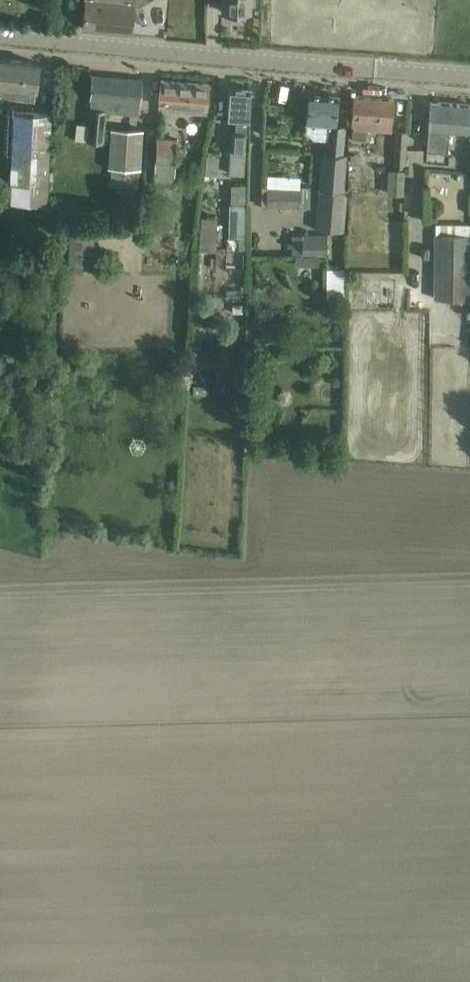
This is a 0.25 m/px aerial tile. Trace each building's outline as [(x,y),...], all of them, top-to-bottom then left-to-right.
[(84,28),(132,32),(135,6),(138,6),(150,0),(86,0),(84,28)] [(249,11),(250,0),(222,0),(222,10),(225,10),(225,13),(236,13),(236,10),(249,11)] [(34,99),(38,63),(0,59),(0,95),(34,99)] [(93,75),(91,95),(87,141),(103,143),(106,112),(136,115),(138,108),(139,99),(141,79),(93,75)] [(159,100),(159,102),(176,103),(175,110),(189,112),(207,113),(207,104),(209,84),(161,80),(159,100)] [(245,151),(245,147),(250,88),(230,86),(227,117),(238,118),(237,131),(232,131),(231,150),(245,151)] [(328,138),(327,153),(322,153),(315,229),(344,231),(348,190),(344,190),(348,155),(343,154),(345,126),(335,125),(338,95),(309,93),(307,113),(306,123),(306,130),(313,138),(328,138)] [(353,96),(351,128),(353,128),(367,129),(391,131),(394,100),(353,96)] [(431,102),(429,122),(428,129),(429,129),(427,150),(450,152),(451,132),(469,133),(469,105),(431,102)] [(47,105),(9,105),(9,198),(48,198),(47,105)] [(75,120),(74,138),(86,138),(87,121),(75,120)] [(353,128),(353,137),(366,138),(367,129),(353,128)] [(124,169),(123,193),(139,193),(143,130),(136,130),(111,129),(108,169),(124,169)] [(396,130),(395,162),(395,167),(406,168),(407,162),(408,131),(396,130)] [(157,137),(155,168),(175,169),(177,138),(157,137)] [(206,151),(205,173),(218,174),(219,151),(206,151)] [(445,196),(462,198),(465,171),(432,167),(429,200),(444,202),(445,196)] [(311,187),(267,186),(266,206),(311,207),(311,187)] [(242,235),(242,187),(229,187),(229,235),(242,235)] [(145,192),(143,203),(151,204),(153,193),(145,192)] [(156,225),(157,209),(144,208),(143,224),(156,225)] [(66,264),(90,265),(92,231),(68,230),(66,264)] [(469,264),(469,235),(435,233),(434,299),(469,299),(469,264)] [(327,235),(292,235),(292,255),(327,256),(327,235)] [(338,266),(345,266),(344,253),(345,238),(337,237),(336,252),(338,266)] [(367,293),(367,309),(388,309),(388,293),(367,293)] [(288,390),(282,389),(278,393),(277,398),(281,403),(286,403),(291,400),(291,394),(288,390)]
